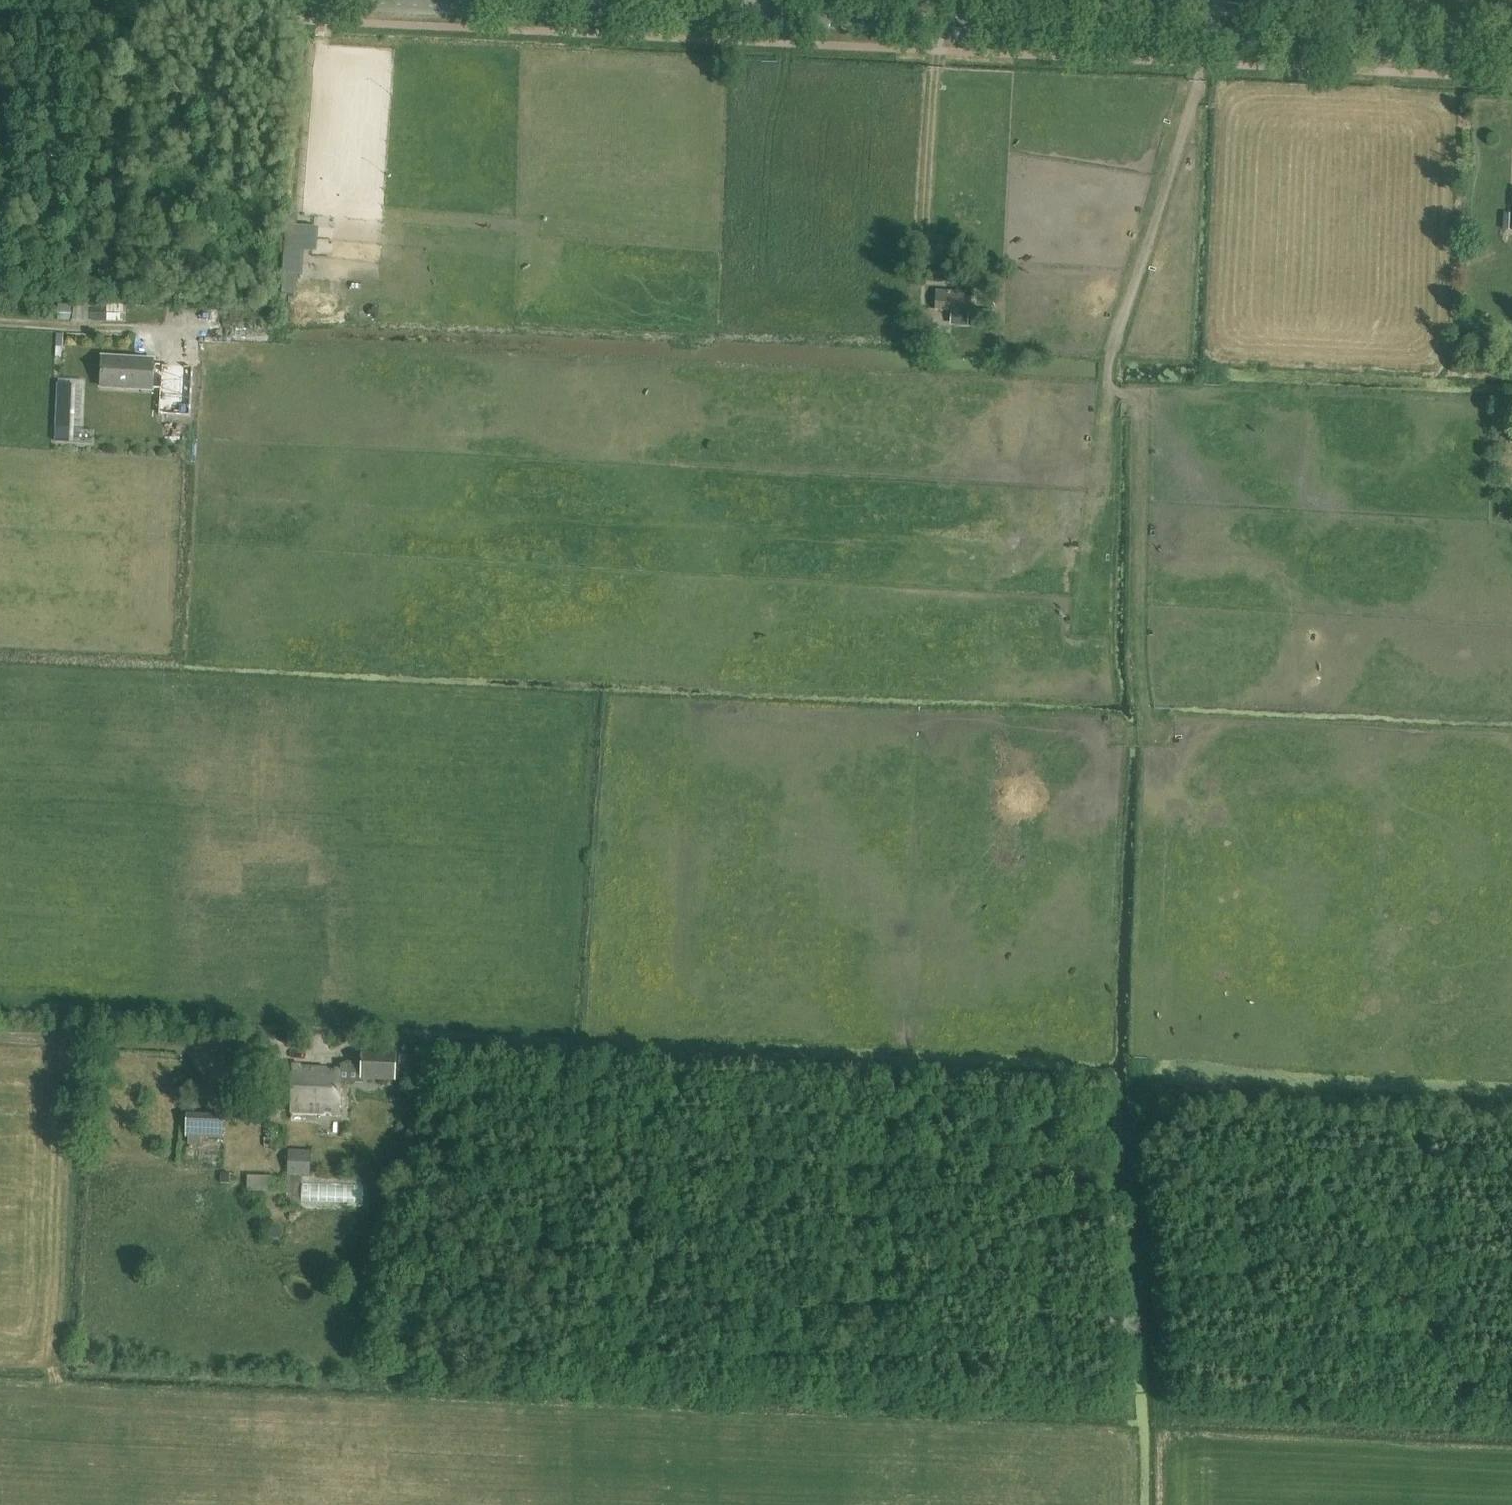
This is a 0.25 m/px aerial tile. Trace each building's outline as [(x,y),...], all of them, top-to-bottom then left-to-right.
[(936,291),(935,310),(970,311),(971,292),(936,291)] [(233,309),(215,310),(216,320),(233,320),(233,309)] [(968,313),(950,313),(950,326),(968,327),(968,313)] [(102,357),(101,387),(153,389),(154,387),(176,388),(177,362),(155,361),(155,359),(102,357)] [(75,420),(75,406),(62,406),(62,420),(75,420)] [(341,1064),(340,1070),(273,1067),(272,1096),(292,1097),(291,1112),(339,1113),(340,1080),(363,1081),(363,1077),(395,1078),(396,1050),(362,1049),(361,1064),(341,1064)] [(223,1138),(224,1115),(186,1114),(185,1138),(189,1138),(188,1145),(201,1145),(201,1137),(223,1138)] [(310,1175),(311,1151),(288,1150),(287,1174),(310,1175)] [(303,1184),(303,1197),(341,1196),(341,1183),(303,1184)]
